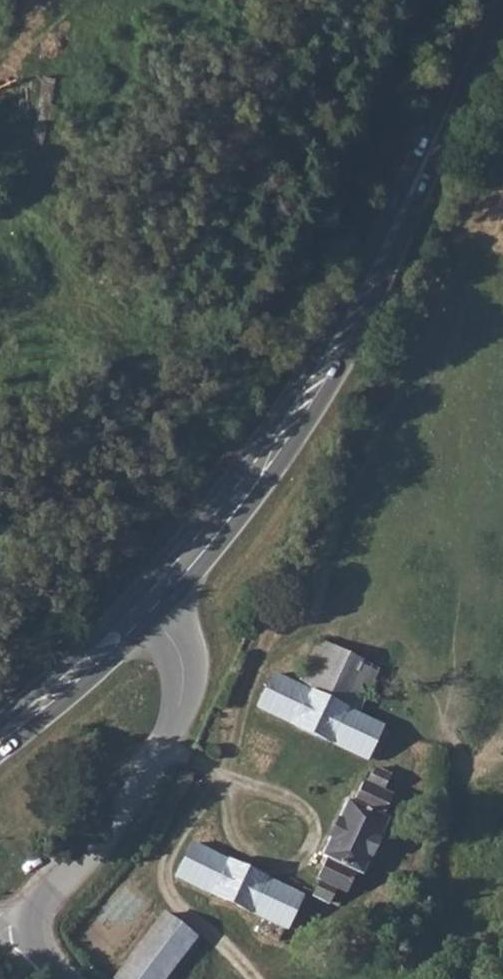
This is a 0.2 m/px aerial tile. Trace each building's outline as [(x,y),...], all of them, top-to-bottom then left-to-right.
[(320,640),(298,686),(360,716),(381,668),(320,640)] [(374,747),(384,726),(360,716),(298,686),(268,672),(254,703),(363,752),(367,743),(374,747)] [(344,793),(318,847),(321,848),(362,868),(386,813),(380,809),(394,775),(370,765),(364,777),(358,777),(349,793),(344,793)] [(278,923),(288,924),(304,891),(193,840),(179,871),(254,906),(249,920),(274,930),(278,923)] [(359,874),(362,868),(321,848),(312,869),(316,874),(312,886),(339,899),(348,881),(366,888),(370,883),(359,874)] [(171,971),(195,938),(164,916),(119,978),(179,978),(171,971)]
